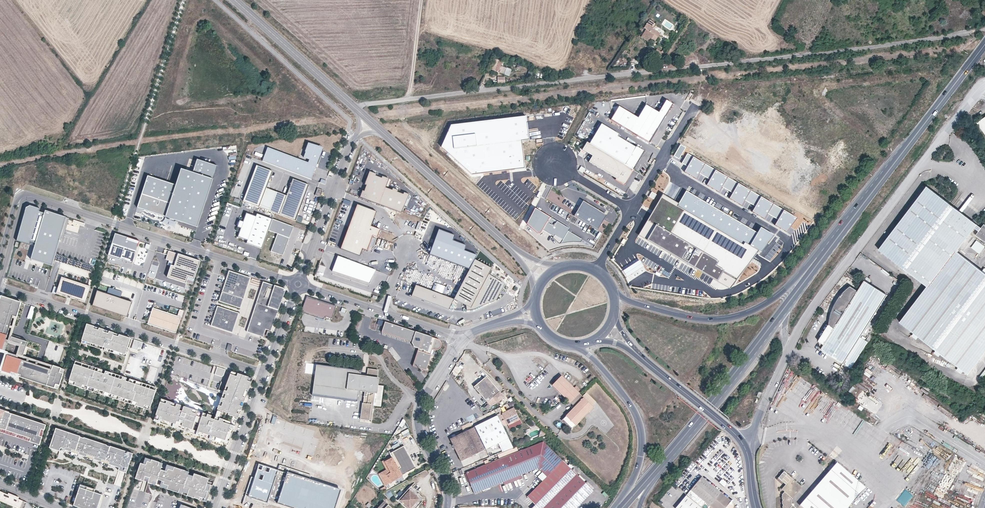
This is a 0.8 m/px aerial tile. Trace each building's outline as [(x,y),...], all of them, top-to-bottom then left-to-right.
[(655,40),(659,33),(648,26),(641,37),(647,41),(649,36),(651,38),(655,40)] [(655,53),(652,51),(649,55),(658,61),(663,53),(657,49),(655,53)] [(498,57),(496,56),(494,61),(492,69),(496,71),(499,72),(501,66),(502,61),(497,60),(498,57)] [(535,71),(530,69),(527,77),(532,79),(535,71)] [(611,117),(650,141),(667,113),(673,102),(666,98),(659,110),(646,103),(638,116),(619,104),(611,117)] [(976,122),(984,134),(984,116),(976,122)] [(589,142),(632,168),(634,168),(637,164),(645,150),(636,144),(636,145),(618,135),(619,133),(601,122),(589,142)] [(531,170),(528,123),(449,131),(442,149),(477,177),(531,170)] [(631,169),(632,168),(589,142),(587,140),(582,148),(593,154),(589,160),(616,177),(624,181),(629,174),(631,169)] [(317,162),(323,148),(310,143),(305,157),(310,159),(317,162)] [(685,148),(680,145),(674,156),(679,159),(685,148)] [(263,159),(310,178),(315,166),(268,147),(263,159)] [(696,178),(704,164),(687,155),(682,163),(687,166),(684,172),(696,178)] [(175,183),(147,174),(136,206),(197,226),(218,165),(197,158),(193,170),(181,166),(175,183)] [(269,180),(273,171),(256,165),(253,174),(269,180)] [(719,192),(727,178),(705,165),(700,173),(710,179),(707,185),(719,192)] [(632,170),(631,169),(629,174),(624,181),(616,177),(615,178),(624,184),(632,170)] [(360,197),(401,213),(409,195),(404,192),(403,194),(397,192),(398,190),(393,188),(392,190),(386,188),(389,179),(382,176),(381,178),(376,176),(376,174),(369,172),(365,185),(366,185),(364,191),(362,191),(360,197)] [(267,188),(269,180),(253,174),(250,183),(266,189),(267,188)] [(742,206),(750,191),(727,178),(722,186),(732,192),(729,198),(742,206)] [(306,194),(309,185),(293,179),(290,188),(306,194)] [(263,198),(266,189),(250,183),(246,192),(263,198)] [(927,286),(900,322),(914,333),(919,336),(924,340),(936,350),(941,353),(959,367),(963,370),(969,374),(984,353),(984,273),(983,272),(957,251),(975,228),(977,225),(927,186),(879,249),(927,286)] [(270,211),(277,192),(267,188),(266,189),(263,198),(259,207),(270,211)] [(287,196),(286,197),(302,203),(306,194),(290,188),(287,196)] [(663,195),(640,234),(719,282),(730,288),(755,254),(758,251),(760,252),(774,235),(760,227),(757,233),(686,191),(679,204),(663,195)] [(764,219),(773,204),(750,191),(745,200),(756,206),(752,212),(764,219)] [(259,207),(263,198),(246,192),(243,201),(259,207)] [(287,196),(277,192),(270,211),(280,215),(283,206),(286,197),(287,196)] [(299,212),(302,203),(286,197),(283,206),(299,212)] [(581,203),(574,215),(597,229),(606,213),(583,200),(581,203)] [(39,212),(40,209),(29,205),(26,207),(16,241),(29,245),(30,242),(39,212)] [(371,226),(377,212),(357,205),(349,227),(368,234),(371,226)] [(788,233),(796,218),(773,205),(768,213),(778,219),(775,225),(788,233)] [(296,221),(299,212),(283,206),(280,215),(296,221)] [(67,217),(45,210),(44,213),(35,244),(30,260),(52,267),(67,217)] [(571,229),(538,210),(530,224),(541,234),(545,232),(549,234),(560,243),(580,242),(581,238),(570,231),(571,229)] [(39,212),(30,242),(35,244),(44,213),(39,212)] [(246,243),(262,249),(268,230),(272,219),(257,214),(256,217),(246,213),(243,222),(240,221),(237,227),(241,228),(238,237),(247,240),(246,243)] [(272,219),(268,230),(277,233),(289,238),(293,227),(272,219)] [(981,228),(979,231),(976,235),(984,242),(984,224),(981,228)] [(373,236),(378,237),(380,230),(371,226),(368,234),(373,236)] [(368,234),(349,227),(341,249),(360,256),(363,249),(367,250),(373,236),(368,234)] [(429,255),(469,270),(474,260),(477,255),(464,251),(466,245),(453,241),(455,235),(438,229),(429,255)] [(127,237),(115,233),(108,255),(132,263),(139,243),(127,239),(127,237)] [(283,255),(289,238),(277,233),(271,251),(283,255)] [(976,240),(971,247),(979,253),(984,246),(976,240)] [(200,261),(169,251),(167,255),(166,260),(172,262),(167,277),(186,283),(188,278),(194,280),(200,261)] [(57,254),(55,260),(67,264),(69,258),(57,254)] [(376,270),(338,256),(332,272),(370,286),(376,270)] [(82,263),(70,259),(68,265),(80,269),(82,263)] [(504,285),(496,278),(489,274),(491,269),(474,260),(469,270),(454,299),(454,300),(466,306),(466,311),(474,310),(496,300),(504,285)] [(93,266),(84,263),(82,269),(91,272),(93,266)] [(63,271),(59,270),(55,281),(59,283),(63,271)] [(240,308),(250,277),(229,270),(226,279),(218,301),(240,308)] [(84,278),(72,274),(70,280),(82,284),(84,278)] [(89,287),(62,279),(58,293),(85,301),(89,287)] [(887,295),(864,280),(858,291),(850,286),(848,288),(845,290),(842,294),(838,299),(834,306),(832,311),(830,318),(829,325),(819,341),(824,344),(821,349),(851,368),(867,341),(860,337),(865,329),(887,295)] [(271,331),(286,289),(263,282),(247,331),(263,337),(266,329),(271,331)] [(411,296),(448,310),(454,300),(454,299),(415,285),(411,296)] [(107,293),(120,298),(122,291),(109,287),(107,293)] [(97,290),(92,305),(125,316),(130,301),(120,298),(107,293),(97,290)] [(21,339),(10,336),(11,334),(12,332),(7,331),(9,325),(14,326),(21,302),(1,295),(0,300),(0,349),(8,352),(2,371),(17,375),(17,374),(20,375),(20,376),(55,388),(56,384),(60,385),(63,373),(60,372),(61,368),(41,361),(40,366),(34,364),(36,359),(24,356),(22,355),(25,347),(19,345),(21,339)] [(336,306),(307,296),(301,312),(323,320),(325,317),(332,319),(336,306)] [(168,312),(181,316),(183,310),(170,306),(168,312)] [(238,313),(216,306),(209,327),(231,334),(238,313)] [(149,324),(176,333),(181,316),(168,312),(153,307),(148,320),(149,321),(149,324)] [(385,322),(381,332),(411,342),(413,347),(418,348),(412,366),(426,370),(433,349),(435,350),(437,349),(438,349),(439,348),(440,346),(441,345),(441,343),(440,342),(440,341),(439,339),(385,322)] [(118,337),(113,335),(114,333),(109,331),(108,333),(103,332),(104,330),(99,328),(98,330),(93,328),(94,326),(87,324),(82,340),(87,342),(91,343),(92,344),(97,345),(100,346),(105,348),(104,350),(108,351),(109,349),(110,350),(114,351),(120,353),(125,354),(131,338),(119,335),(118,337)] [(141,349),(143,342),(134,340),(131,348),(137,350),(138,348),(141,349)] [(377,385),(378,378),(376,377),(377,370),(366,368),(365,375),(359,375),(360,370),(315,364),(311,393),(356,399),(357,389),(363,390),(359,419),(368,420),(368,419),(370,419),(372,405),(380,406),(382,386),(377,385)] [(89,369),(74,365),(69,381),(75,383),(74,386),(81,388),(82,385),(88,387),(94,389),(99,391),(102,392),(104,392),(110,394),(115,396),(120,397),(125,399),(129,401),(133,402),(137,403),(136,406),(143,408),(144,405),(150,407),(156,391),(142,387),(135,385),(133,384),(129,382),(126,382),(127,379),(123,377),(122,380),(109,376),(110,373),(106,372),(105,375),(98,372),(95,371),(89,369)] [(223,374),(224,369),(216,366),(214,374),(219,376),(221,376),(223,374)] [(248,377),(237,373),(235,376),(229,374),(225,386),(228,386),(226,391),(232,393),(231,395),(225,393),(224,397),(221,396),(220,400),(223,401),(221,405),(219,404),(217,408),(218,408),(222,410),(229,412),(228,414),(233,416),(238,418),(239,414),(237,413),(238,409),(241,410),(242,406),(240,405),(241,402),(240,401),(242,396),(243,397),(245,390),(248,391),(251,382),(247,381),(248,377)] [(504,397),(486,376),(474,387),(490,406),(495,403),(497,402),(504,397)] [(574,389),(562,376),(553,385),(575,407),(562,420),(571,429),(593,408),(583,398),(578,393),(574,389)] [(583,398),(593,408),(597,404),(587,394),(583,398)] [(193,424),(198,412),(192,410),(191,413),(189,412),(190,409),(183,407),(182,412),(179,411),(181,406),(176,405),(175,408),(170,406),(171,403),(167,401),(166,404),(160,402),(155,418),(161,420),(159,423),(164,424),(165,421),(173,424),(172,427),(177,429),(178,425),(182,426),(181,430),(185,431),(186,428),(192,430),(193,424)] [(502,415),(498,417),(502,426),(507,424),(513,421),(514,422),(519,420),(513,407),(507,411),(507,412),(502,415)] [(1,424),(5,425),(6,423),(8,424),(11,414),(5,412),(5,411),(0,409),(0,427),(1,424)] [(497,415),(494,410),(485,414),(484,415),(487,421),(497,415)] [(46,425),(5,411),(5,412),(11,414),(27,419),(46,426),(46,425)] [(198,426),(203,414),(198,412),(193,424),(198,426)] [(24,428),(27,419),(11,414),(8,424),(10,424),(9,427),(20,430),(21,427),(24,428)] [(230,440),(235,426),(230,424),(231,423),(219,419),(215,418),(214,421),(210,419),(211,416),(207,415),(206,418),(202,417),(198,426),(197,432),(201,433),(200,436),(207,439),(209,435),(212,436),(211,440),(224,444),(226,439),(230,440)] [(502,441),(508,438),(502,426),(498,417),(497,415),(487,421),(474,427),(485,449),(498,443),(502,441)] [(40,445),(46,426),(27,419),(24,428),(23,431),(24,431),(21,439),(40,445)] [(24,428),(21,427),(20,430),(9,427),(10,424),(8,424),(6,423),(5,425),(1,424),(0,427),(0,432),(21,439),(24,431),(23,431),(24,428)] [(485,449),(474,427),(468,430),(464,432),(462,433),(473,455),(485,449)] [(80,437),(80,436),(59,429),(58,432),(55,431),(49,448),(60,451),(62,444),(65,445),(64,450),(71,452),(71,450),(75,451),(80,437)] [(462,461),(473,455),(462,433),(451,439),(462,461)] [(78,454),(83,438),(80,437),(75,451),(74,456),(77,457),(78,454)] [(90,456),(95,441),(84,437),(83,438),(78,454),(86,457),(87,455),(90,456)] [(507,450),(513,448),(508,438),(502,441),(507,450)] [(101,462),(106,446),(107,445),(95,441),(90,456),(94,457),(93,459),(101,462)] [(534,499),(567,465),(543,442),(466,473),(474,494),(538,468),(547,477),(542,481),(527,496),(530,499),(534,499)] [(105,461),(110,447),(106,446),(101,462),(100,465),(103,466),(105,461)] [(131,460),(128,459),(130,453),(110,446),(105,461),(108,462),(108,464),(117,467),(119,463),(122,464),(121,468),(127,471),(131,460)] [(394,479),(401,475),(416,467),(404,446),(391,453),(393,457),(391,457),(384,461),(390,473),(380,478),(385,486),(395,480),(394,479)] [(191,479),(186,477),(187,474),(183,473),(184,470),(172,466),(171,470),(165,468),(160,467),(161,466),(157,464),(158,462),(151,460),(150,462),(144,460),(142,459),(135,479),(142,481),(143,480),(144,476),(149,478),(148,481),(147,483),(151,484),(152,481),(155,482),(162,485),(162,484),(167,485),(166,489),(177,492),(178,490),(182,491),(183,489),(187,490),(186,494),(186,495),(193,498),(194,495),(197,496),(203,498),(202,501),(206,502),(213,486),(207,484),(209,479),(193,473),(191,479)] [(390,473),(384,461),(383,460),(381,462),(386,470),(378,474),(380,478),(390,473)] [(800,505),(803,507),(847,507),(865,487),(837,462),(800,505)] [(260,465),(257,475),(250,496),(289,507),(335,507),(341,489),(310,479),(311,475),(279,465),(278,471),(260,465)] [(567,465),(534,499),(530,499),(536,505),(532,507),(575,507),(593,491),(567,465)] [(542,481),(547,477),(542,472),(538,476),(542,481)] [(784,472),(779,478),(786,484),(784,486),(784,492),(782,494),(783,507),(796,507),(791,504),(791,499),(802,487),(784,472)] [(711,507),(725,507),(731,501),(702,477),(690,490),(711,507)] [(94,493),(95,491),(80,486),(73,506),(79,507),(94,507),(95,505),(91,503),(94,493)] [(406,507),(416,507),(422,502),(422,497),(410,487),(398,500),(406,507)] [(8,495),(2,492),(0,498),(0,501),(4,503),(5,506),(9,507),(10,505),(11,504),(13,497),(8,495)] [(95,501),(98,495),(94,493),(91,503),(95,505),(94,507),(98,507),(100,502),(95,501)] [(687,495),(677,507),(703,507),(687,495)] [(11,504),(18,507),(25,507),(27,503),(18,499),(13,497),(11,504)]
